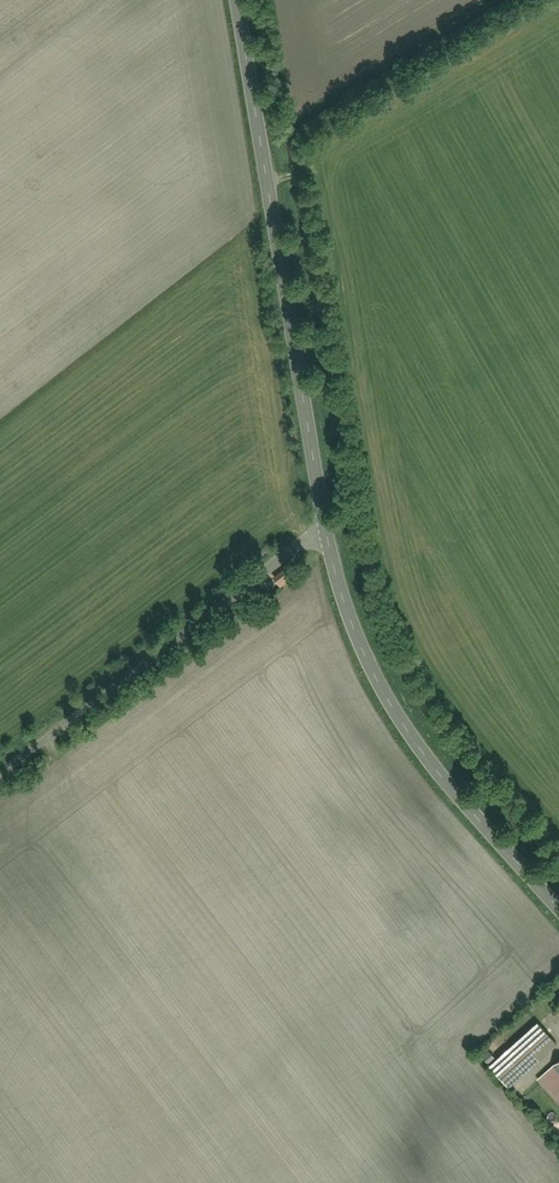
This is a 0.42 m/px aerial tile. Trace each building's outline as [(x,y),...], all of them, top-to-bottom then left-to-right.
[(275,578),(283,589),(301,575),(294,565),(275,578)] [(494,1069),(514,1090),(558,1048),(538,1027),(494,1069)] [(550,1076),(558,1085),(558,1066),(550,1076)]
